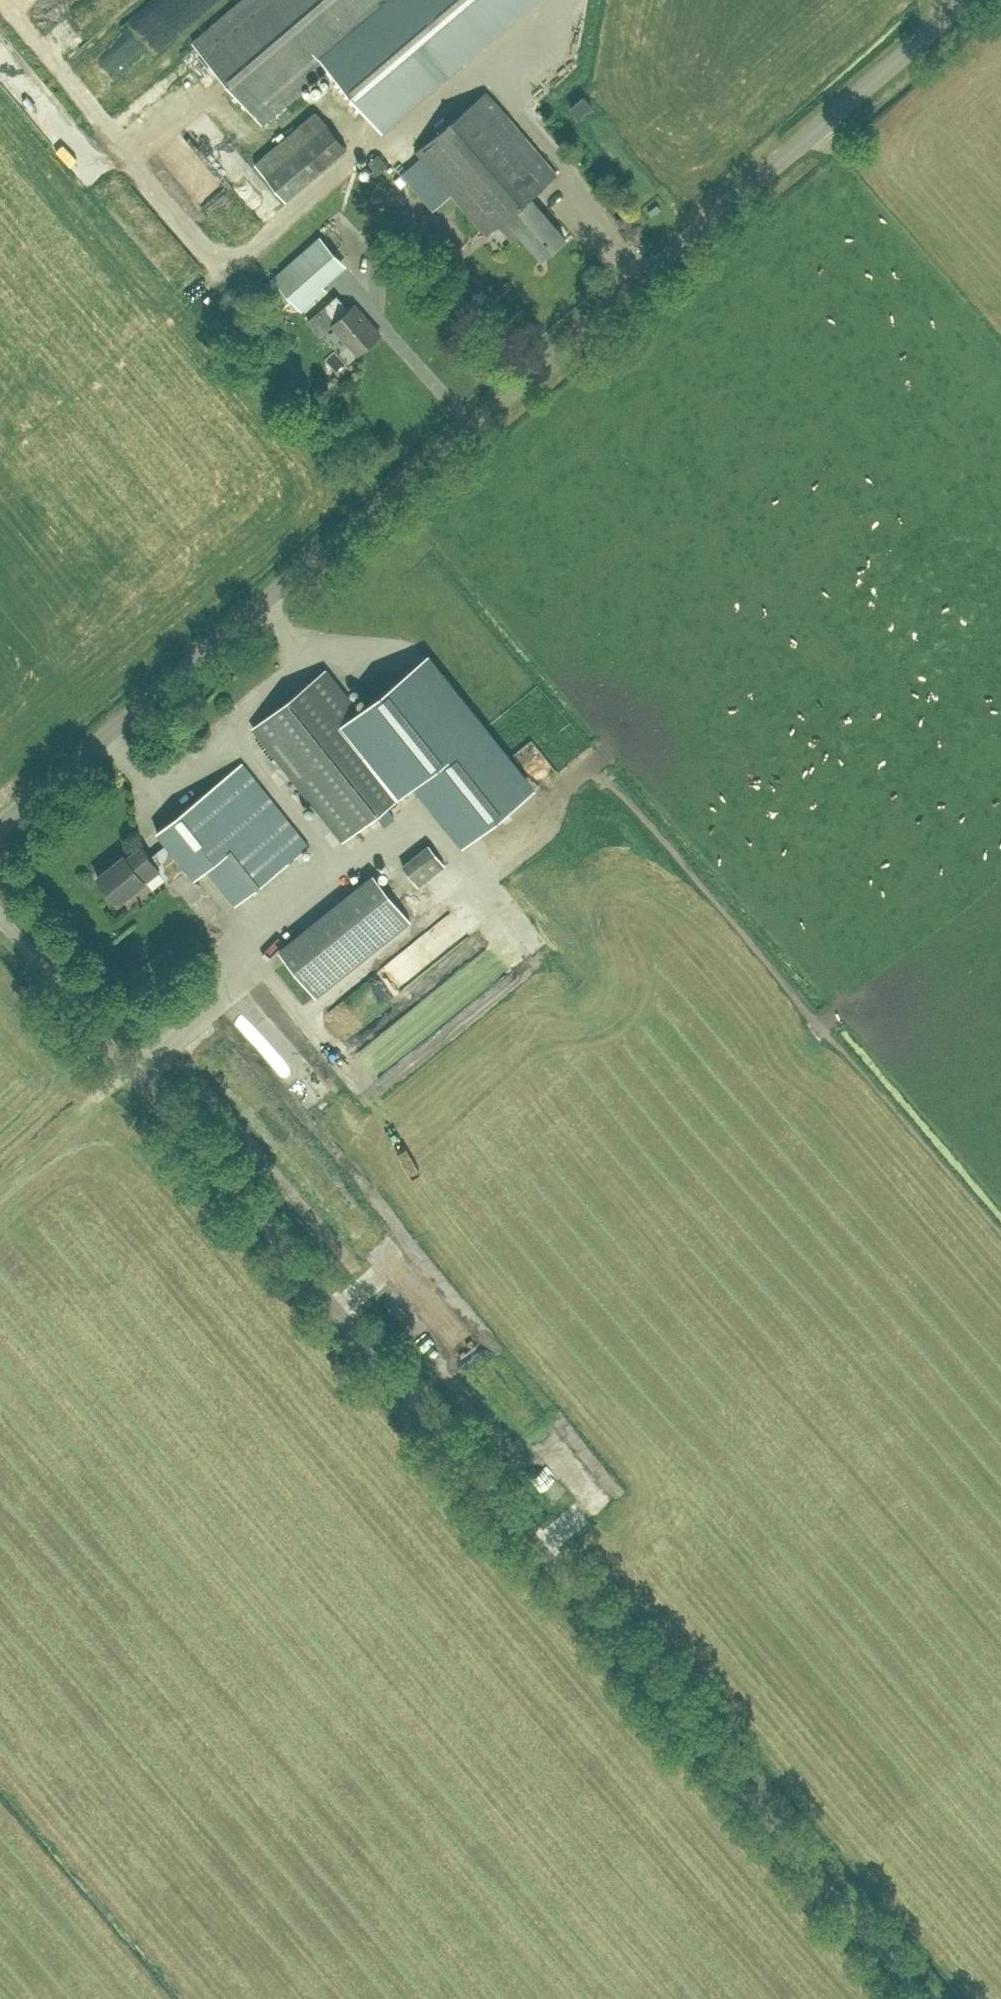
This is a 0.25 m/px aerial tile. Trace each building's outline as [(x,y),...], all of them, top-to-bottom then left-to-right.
[(262,122),(328,65),(380,126),(528,0),(242,0),(193,41),(262,122)] [(570,100),(583,114),(596,101),(583,88),(570,100)] [(487,231),(514,209),(526,198),(556,174),(486,91),(417,149),(487,231)] [(286,200),(347,147),(317,110),(255,162),(286,200)] [(543,257),(566,237),(543,211),(540,214),(526,198),(514,209),(527,225),(520,231),(543,257)] [(575,226),(587,213),(579,206),(567,219),(575,226)] [(258,231),(262,242),(276,238),(272,227),(258,231)] [(291,299),(302,310),(326,288),(316,277),(340,256),(320,235),(263,287),(282,308),(291,299)] [(358,352),(380,332),(354,304),(349,308),(337,295),(325,306),(337,319),(332,324),(358,352)] [(326,669),(253,727),(343,839),(416,780),(465,840),(530,789),(425,657),(359,710),(326,669)] [(308,846),(241,762),(157,830),(194,876),(207,866),(236,902),(308,846)] [(434,841),(406,862),(420,881),(448,859),(434,841)] [(145,879),(159,868),(141,845),(127,856),(125,853),(97,875),(118,901),(145,879)] [(336,979),(300,934),(279,950),(315,995),(336,979)] [(580,1491),(596,1512),(611,1501),(595,1480),(580,1491)]
